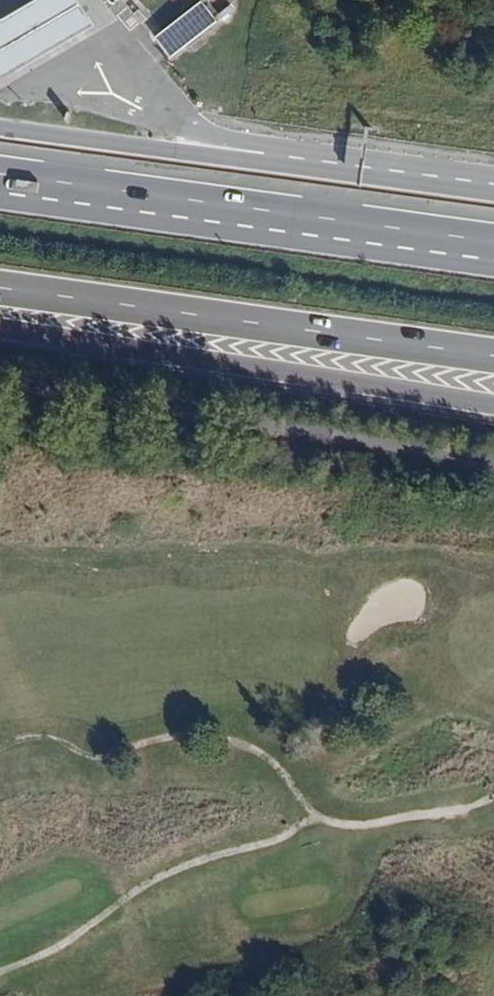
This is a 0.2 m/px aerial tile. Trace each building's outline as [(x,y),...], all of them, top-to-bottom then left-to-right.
[(39,54),(93,21),(82,0),(28,0),(3,14),(0,16),(0,76),(39,54)]
